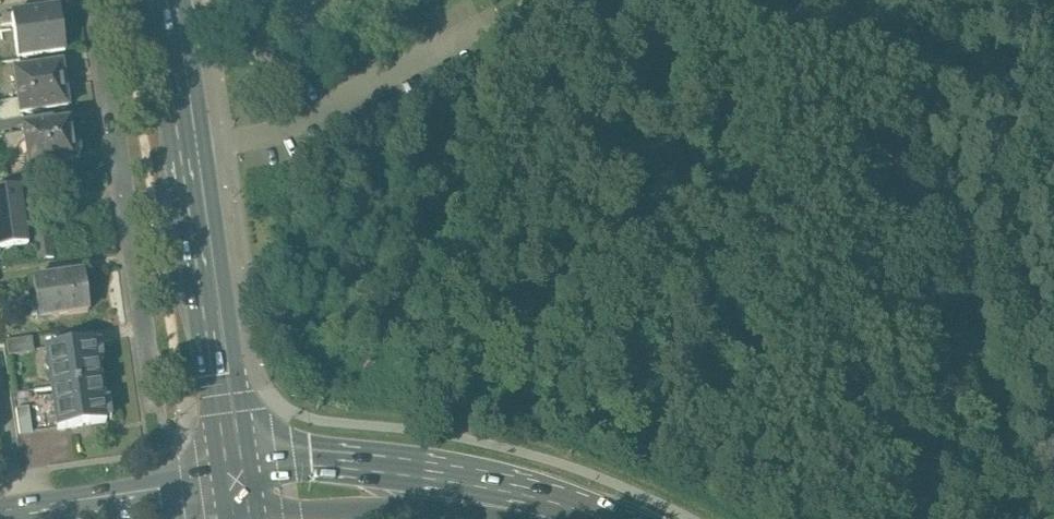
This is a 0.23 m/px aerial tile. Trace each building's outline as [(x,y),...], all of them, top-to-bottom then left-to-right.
[(58,10),(12,16),(13,23),(18,57),(65,51),(61,28),(62,28),(60,15),(59,15),(58,10)] [(12,16),(2,18),(3,24),(13,23),(12,16)] [(61,65),(14,72),(21,114),(67,107),(61,65)] [(51,123),(21,127),(23,138),(26,160),(27,172),(75,165),(75,161),(76,161),(80,156),(79,149),(74,145),(72,145),(69,123),(51,125),(51,123)] [(23,138),(8,141),(11,162),(26,160),(23,138)] [(28,245),(28,244),(35,243),(34,234),(27,236),(23,209),(31,208),(29,200),(22,201),(20,187),(0,190),(0,249),(28,245)] [(50,232),(34,234),(35,243),(38,260),(53,258),(50,232)] [(84,272),(33,279),(36,299),(49,298),(51,315),(89,310),(84,272)] [(31,336),(7,340),(9,355),(33,351),(31,336)] [(51,387),(99,381),(96,361),(101,360),(99,343),(93,344),(93,340),(45,347),(51,387)] [(99,381),(51,387),(57,428),(104,421),(104,417),(109,416),(107,400),(101,401),(99,381)] [(31,406),(16,408),(20,433),(34,431),(31,406)]
